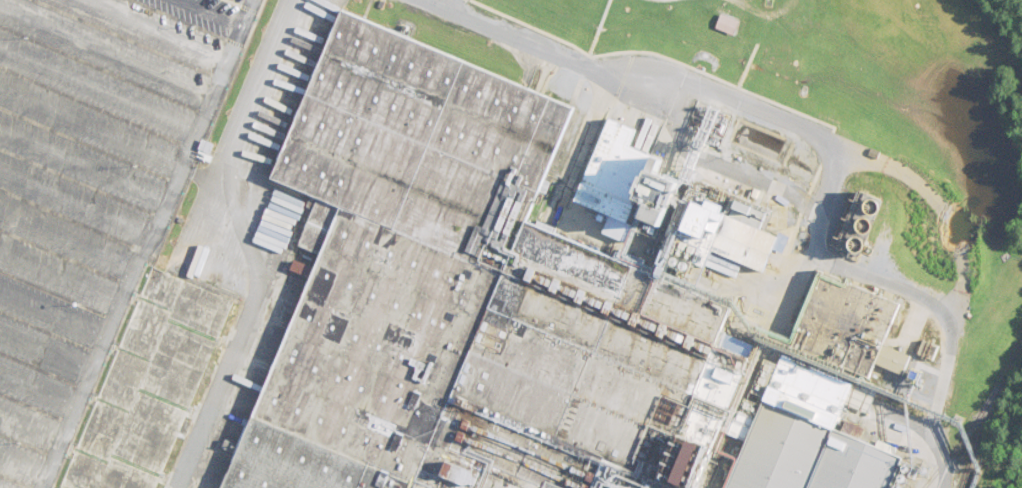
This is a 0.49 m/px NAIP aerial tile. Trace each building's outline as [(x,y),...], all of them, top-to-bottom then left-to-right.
[(533,217),(581,103),(348,2),(280,175),(347,208),(227,487),(419,487),(533,217)] [(734,35),(739,22),(721,16),(716,29),(734,35)] [(574,203),(647,229),(645,236),(662,242),(652,270),(691,283),(696,271),(704,274),(710,254),(764,273),(772,248),(777,250),(781,238),(762,231),(770,206),(690,178),(687,185),(658,175),(663,159),(630,147),(636,128),(604,117),(574,203)] [(847,221),(836,245),(857,254),(871,223),(855,216),(852,223),(847,221)] [(716,450),(700,487),(419,487),(533,217),(735,307),(675,437),(716,450)] [(231,299),(138,265),(55,487),(161,487),(231,299)] [(918,354),(933,361),(940,347),(925,340),(918,354)] [(731,487),(812,487),(835,428),(766,400),(731,487)] [(812,487),(891,487),(903,456),(835,428),(812,487)]
